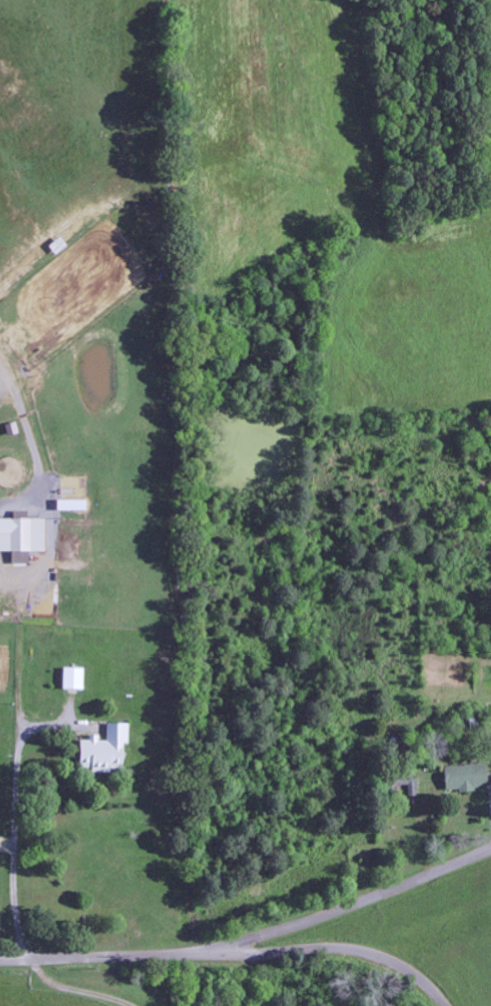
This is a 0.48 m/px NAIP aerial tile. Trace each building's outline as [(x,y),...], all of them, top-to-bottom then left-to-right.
[(0,520),(0,553),(49,552),(48,520),(0,520)] [(81,690),(82,669),(60,668),(60,690),(81,690)] [(127,724),(105,723),(104,738),(87,738),(87,740),(75,740),(74,768),(89,769),(89,772),(119,772),(120,743),(127,744),(127,724)] [(485,790),(484,764),(441,766),(442,792),(485,790)] [(417,796),(417,776),(389,777),(389,792),(405,791),(405,796),(417,796)]
